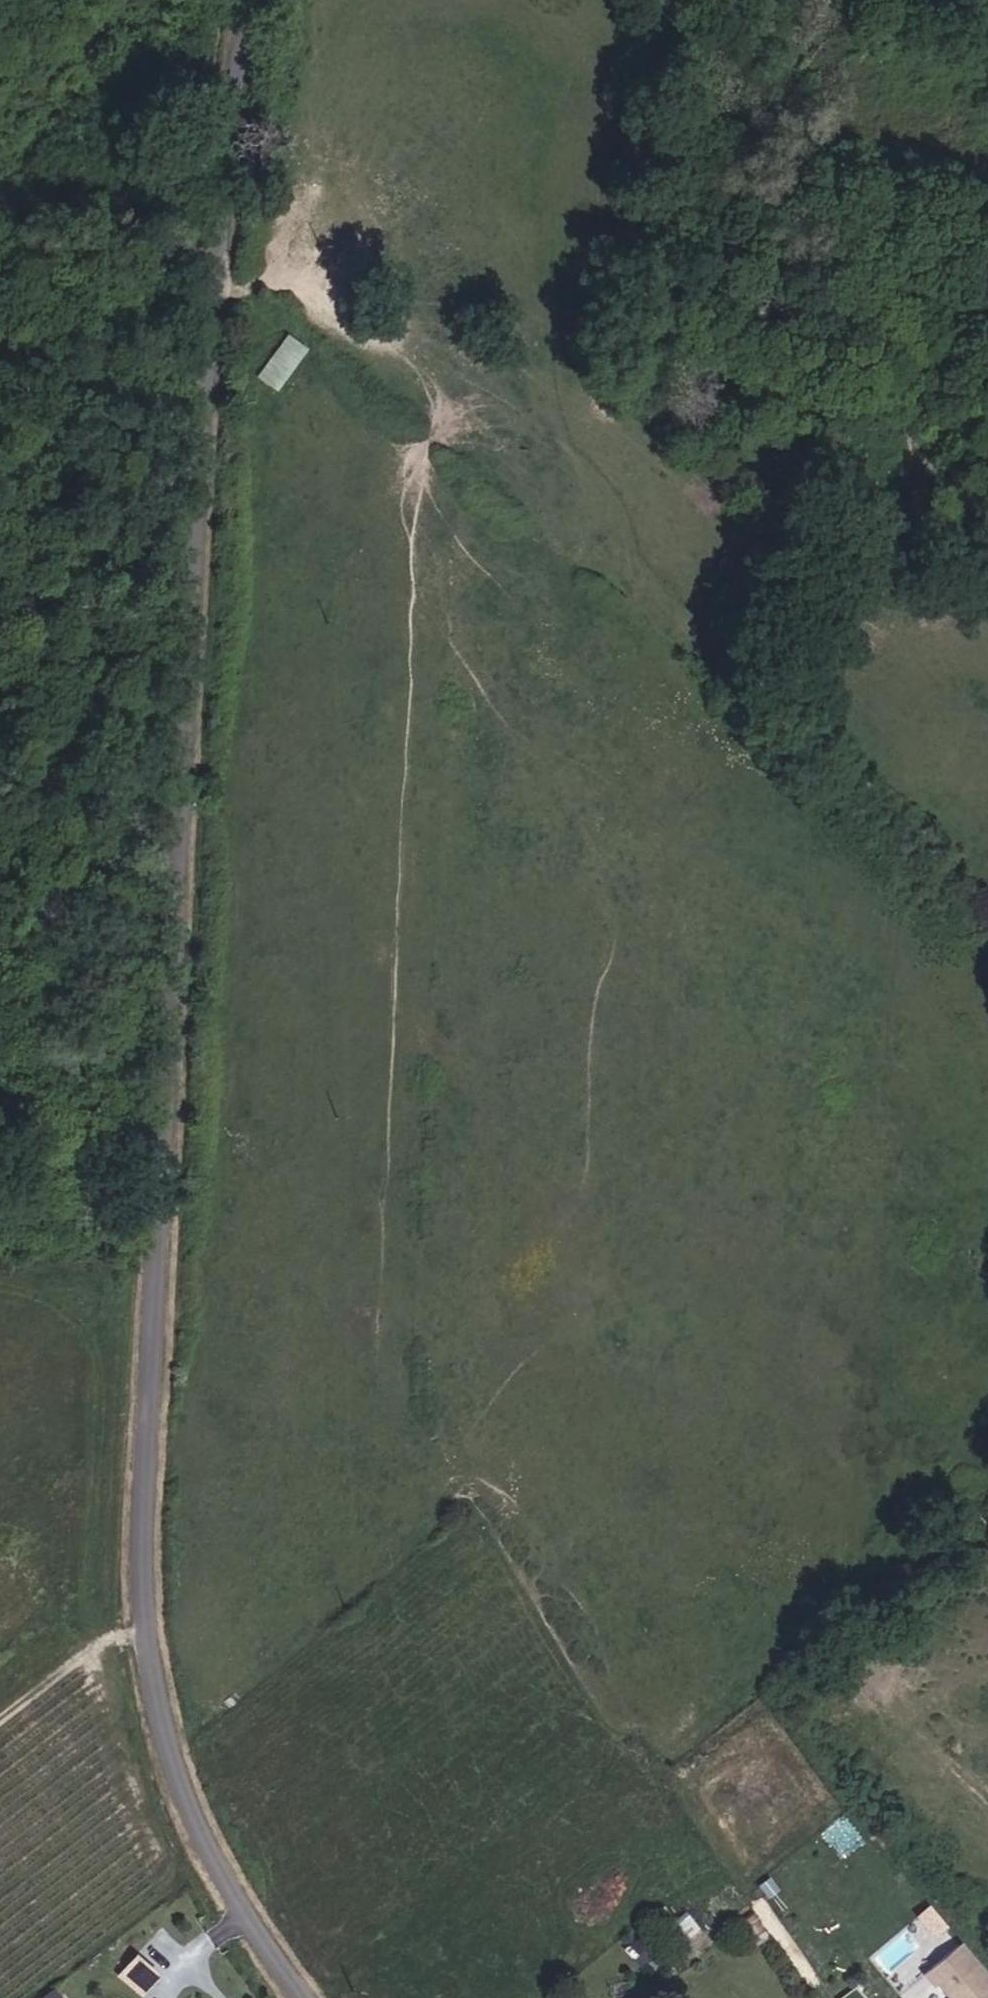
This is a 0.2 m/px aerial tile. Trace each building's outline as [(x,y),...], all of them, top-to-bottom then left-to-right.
[(287,333),(259,375),(280,389),(308,347),(287,333)] [(767,1939),(732,1884),(720,1891),(731,1908),(734,1906),(743,1923),(735,1927),(749,1949),(767,1939)] [(961,1946),(926,1975),(935,1986),(940,1982),(953,1997),(987,1997),(987,1978),(961,1946)] [(131,1953),(116,1974),(144,1994),(159,1974),(131,1953)]
